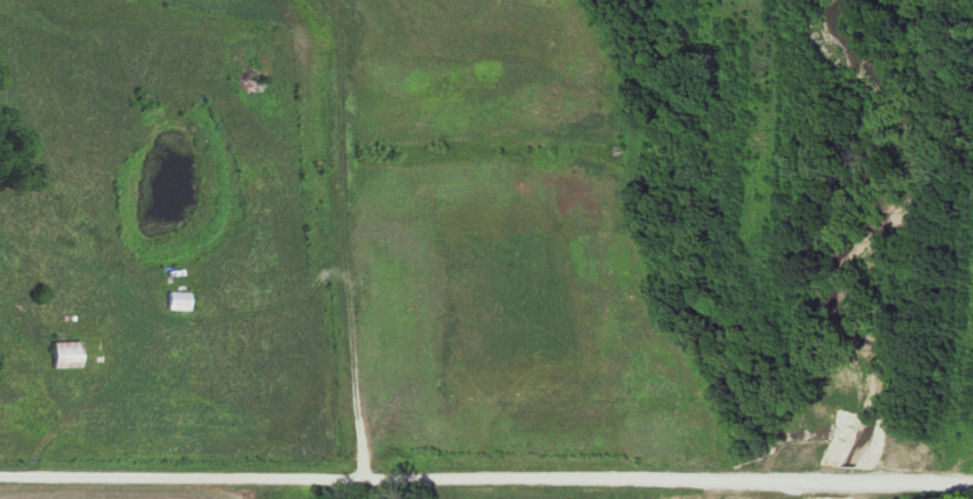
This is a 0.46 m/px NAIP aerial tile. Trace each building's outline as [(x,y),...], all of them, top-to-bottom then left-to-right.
[(190,310),(190,293),(169,293),(169,310),(190,310)] [(53,368),(80,368),(80,342),(53,342),(53,368)]
